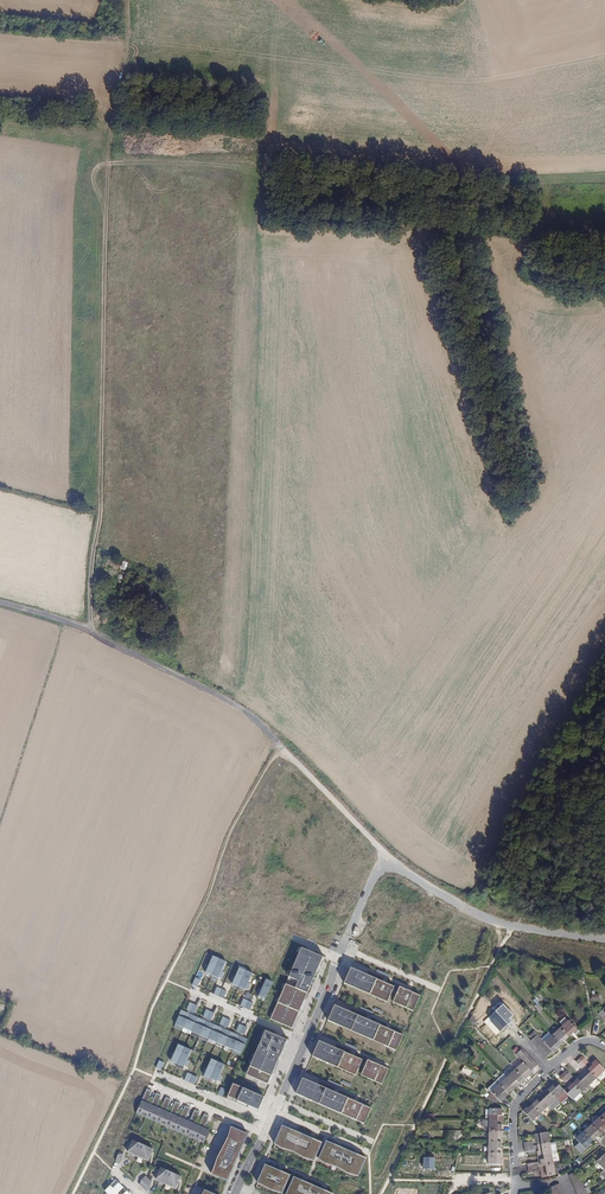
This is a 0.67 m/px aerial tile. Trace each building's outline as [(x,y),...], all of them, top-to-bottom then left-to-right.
[(123,590),(104,586),(101,602),(120,606),(123,590)] [(303,946),(271,1019),(294,1029),(325,957),(303,946)] [(208,972),(221,978),(229,961),(215,955),(208,972)] [(353,967),(345,983),(371,994),(378,978),(353,967)] [(241,968),(235,982),(249,988),(254,974),(241,968)] [(395,986),(378,978),(371,994),(388,1002),(395,986)] [(269,979),(262,994),(270,998),(276,982),(269,979)] [(216,994),(227,998),(230,990),(219,985),(216,994)] [(401,986),(394,1002),(413,1011),(421,995),(401,986)] [(246,997),(243,1006),(253,1010),(256,1001),(246,997)] [(201,1005),(192,1001),(189,1009),(198,1013),(201,1005)] [(540,1003),(535,1005),(539,1012),(543,1009),(540,1003)] [(336,1004),(329,1021),(352,1031),(359,1014),(336,1004)] [(250,1039),(181,1008),(173,1025),(242,1054),(250,1039)] [(218,1012),(208,1008),(205,1016),(215,1020),(218,1012)] [(381,1024),(359,1014),(352,1031),(374,1040),(381,1024)] [(235,1020),(225,1015),(222,1023),(231,1027),(235,1020)] [(562,1027),(560,1028),(569,1038),(574,1033),(575,1034),(578,1031),(569,1021),(568,1022),(562,1027)] [(251,1027),(243,1024),(239,1031),(248,1034),(251,1027)] [(396,1030),(381,1024),(374,1040),(397,1050),(403,1034),(395,1031),(396,1030)] [(550,1033),(561,1045),(562,1046),(565,1043),(564,1042),(569,1038),(560,1028),(557,1032),(554,1029),(550,1033)] [(267,1030),(248,1075),(270,1084),(289,1039),(267,1030)] [(531,1041),(538,1036),(535,1033),(528,1038),(531,1041)] [(542,1040),(543,1042),(546,1045),(550,1049),(552,1052),(554,1053),(557,1050),(556,1049),(561,1045),(550,1033),(542,1040)] [(538,1036),(531,1041),(534,1045),(540,1039),(538,1036)] [(540,1039),(534,1045),(537,1048),(543,1042),(542,1040),(540,1039)] [(172,1060),(187,1068),(197,1048),(180,1040),(172,1060)] [(321,1040),(314,1056),(339,1067),(346,1051),(321,1040)] [(543,1042),(537,1048),(540,1051),(546,1045),(543,1042)] [(546,1045),(540,1051),(543,1054),(550,1049),(546,1045)] [(543,1054),(546,1057),(552,1052),(550,1049),(543,1054)] [(525,1053),(522,1050),(516,1055),(519,1058),(525,1053)] [(363,1058),(346,1051),(339,1067),(356,1075),(363,1058)] [(522,1062),(528,1056),(525,1053),(519,1058),(522,1062)] [(211,1056),(202,1076),(218,1083),(227,1063),(211,1056)] [(525,1065),(531,1059),(528,1056),(522,1062),(523,1063),(525,1065)] [(579,1059),(586,1066),(588,1063),(583,1056),(579,1059)] [(161,1059),(158,1067),(163,1069),(167,1062),(161,1059)] [(369,1059),(362,1075),(383,1084),(390,1068),(369,1059)] [(532,1060),(531,1059),(525,1065),(528,1068),(534,1063),(532,1060)] [(582,1069),(586,1066),(579,1059),(576,1062),(582,1069)] [(597,1078),(604,1071),(596,1061),(592,1064),(593,1065),(590,1068),(589,1069),(597,1078)] [(525,1065),(523,1063),(515,1070),(523,1079),(528,1075),(529,1076),(532,1073),(531,1071),(528,1068),(525,1065)] [(537,1065),(534,1063),(528,1068),(531,1071),(537,1065)] [(476,1072),(468,1067),(464,1074),(472,1079),(476,1072)] [(580,1075),(589,1086),(597,1078),(589,1069),(584,1073),(583,1073),(580,1075)] [(519,1083),(523,1079),(515,1070),(507,1077),(516,1088),(519,1084),(519,1083)] [(567,1071),(564,1074),(569,1080),(573,1078),(567,1071)] [(187,1072),(184,1080),(195,1085),(199,1077),(187,1072)] [(496,1082),(499,1085),(507,1077),(504,1074),(496,1081),(496,1082)] [(569,1080),(564,1074),(560,1077),(566,1083),(569,1080)] [(572,1084),(581,1093),(589,1086),(580,1075),(577,1078),(577,1079),(572,1084)] [(511,1093),(510,1091),(512,1090),(513,1091),(516,1088),(507,1077),(499,1085),(508,1095),(509,1095),(511,1093)] [(304,1078),(297,1094),(320,1104),(327,1088),(304,1078)] [(499,1085),(496,1082),(488,1089),(492,1093),(499,1101),(504,1097),(505,1098),(508,1095),(499,1085)] [(560,1104),(569,1097),(563,1090),(555,1082),(552,1085),(553,1086),(548,1090),(560,1104)] [(233,1084),(227,1097),(258,1110),(264,1097),(233,1084)] [(580,1093),(581,1093),(572,1084),(568,1088),(567,1087),(563,1090),(569,1097),(572,1100),(575,1104),(583,1097),(580,1093)] [(221,1086),(218,1094),(225,1097),(228,1089),(221,1086)] [(349,1097),(327,1088),(320,1104),(342,1113),(349,1097)] [(147,1089),(137,1113),(142,1115),(143,1112),(148,1114),(147,1117),(152,1119),(153,1116),(158,1118),(156,1121),(161,1124),(163,1120),(167,1122),(166,1125),(171,1128),(172,1124),(177,1126),(175,1130),(181,1132),(182,1128),(187,1130),(185,1134),(190,1136),(192,1132),(196,1134),(195,1138),(200,1140),(201,1136),(206,1138),(211,1129),(205,1127),(210,1115),(205,1113),(200,1124),(196,1123),(201,1111),(196,1109),(191,1120),(186,1118),(191,1107),(186,1105),(181,1116),(176,1114),(181,1103),(176,1101),(171,1112),(167,1110),(172,1099),(167,1097),(162,1108),(157,1106),(162,1095),(157,1093),(152,1104),(148,1102),(152,1091),(147,1089)] [(552,1111),(560,1104),(548,1090),(544,1094),(543,1093),(539,1097),(548,1107),(552,1111)] [(499,1101),(492,1093),(485,1099),(496,1103),(499,1101)] [(364,1103),(349,1097),(342,1113),(364,1122),(371,1108),(364,1105),(364,1103)] [(540,1114),(548,1107),(539,1097),(536,1099),(536,1101),(532,1105),(540,1114)] [(532,1121),(540,1114),(532,1105),(527,1109),(526,1108),(523,1111),(532,1121)] [(489,1120),(503,1121),(503,1116),(502,1116),(502,1110),(490,1109),(490,1111),(489,1120)] [(592,1125),(601,1134),(602,1135),(604,1132),(604,1131),(604,1130),(604,1123),(600,1117),(592,1125)] [(489,1131),(501,1132),(501,1125),(503,1125),(503,1121),(489,1120),(489,1131)] [(592,1125),(584,1132),(593,1141),(593,1142),(597,1139),(596,1138),(601,1134),(592,1125)] [(213,1173),(215,1174),(235,1127),(232,1126),(229,1137),(219,1157),(213,1173)] [(229,1180),(249,1132),(235,1126),(235,1127),(215,1174),(229,1180)] [(280,1129),(274,1141),(313,1158),(321,1142),(289,1128),(287,1132),(280,1129)] [(489,1143),(501,1143),(502,1143),(503,1138),(501,1138),(501,1132),(489,1131),(489,1143)] [(593,1141),(584,1132),(576,1140),(579,1143),(575,1147),(581,1154),(585,1150),(589,1146),(588,1145),(593,1141)] [(550,1143),(548,1133),(535,1135),(535,1140),(537,1140),(538,1145),(550,1143)] [(149,1160),(154,1148),(134,1140),(129,1151),(132,1154),(133,1153),(144,1158),(149,1160)] [(332,1147),(324,1144),(318,1157),(358,1173),(365,1157),(333,1143),(332,1147)] [(488,1153),(501,1154),(502,1154),(502,1150),(501,1149),(501,1143),(489,1143),(488,1153)] [(552,1154),(550,1143),(538,1145),(539,1151),(537,1152),(538,1156),(552,1154)] [(604,1170),(604,1169),(604,1153),(603,1151),(595,1157),(598,1160),(597,1162),(604,1170)] [(488,1153),(488,1164),(502,1165),(502,1160),(500,1160),(501,1154),(488,1153)] [(552,1154),(538,1156),(539,1161),(540,1161),(540,1162),(527,1164),(528,1169),(541,1167),(553,1165),(552,1154)] [(436,1169),(436,1158),(424,1158),(424,1169),(436,1169)] [(264,1165),(257,1180),(282,1190),(288,1175),(264,1165)] [(541,1177),(555,1175),(553,1165),(541,1167),(537,1167),(528,1169),(529,1173),(537,1171),(537,1170),(542,1170),(542,1173),(541,1173),(541,1177)] [(157,1178),(161,1181),(161,1180),(173,1186),(178,1187),(183,1176),(162,1167),(157,1178)] [(143,1180),(141,1184),(149,1191),(151,1188),(153,1181),(149,1177),(147,1175),(143,1180)] [(286,1192),(291,1193),(332,1193),(292,1177),(286,1192)] [(109,1193),(116,1193),(123,1187),(116,1179),(105,1190),(109,1193)]
